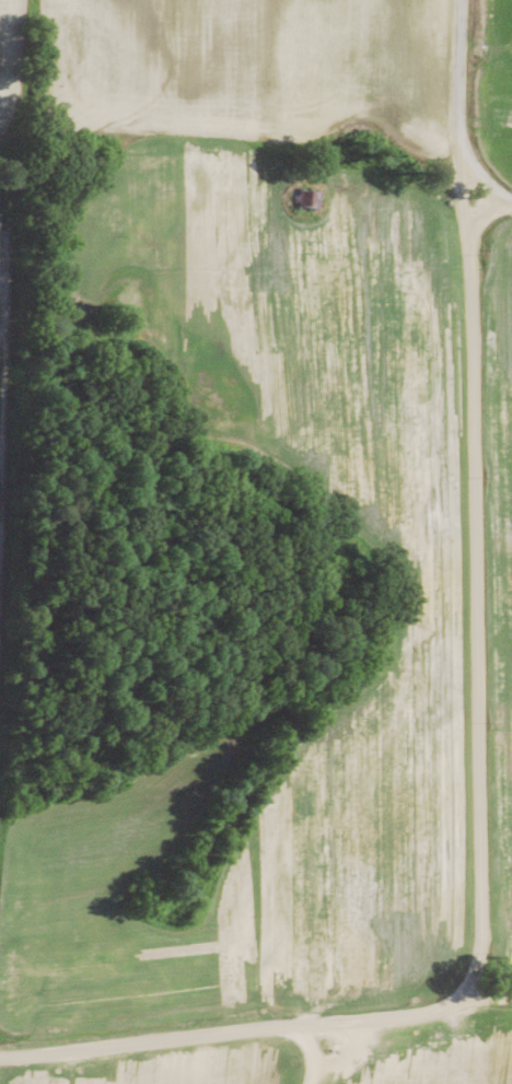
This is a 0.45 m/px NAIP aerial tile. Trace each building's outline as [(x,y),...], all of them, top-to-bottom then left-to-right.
[(319,209),(319,190),(293,190),(293,209),(319,209)]
